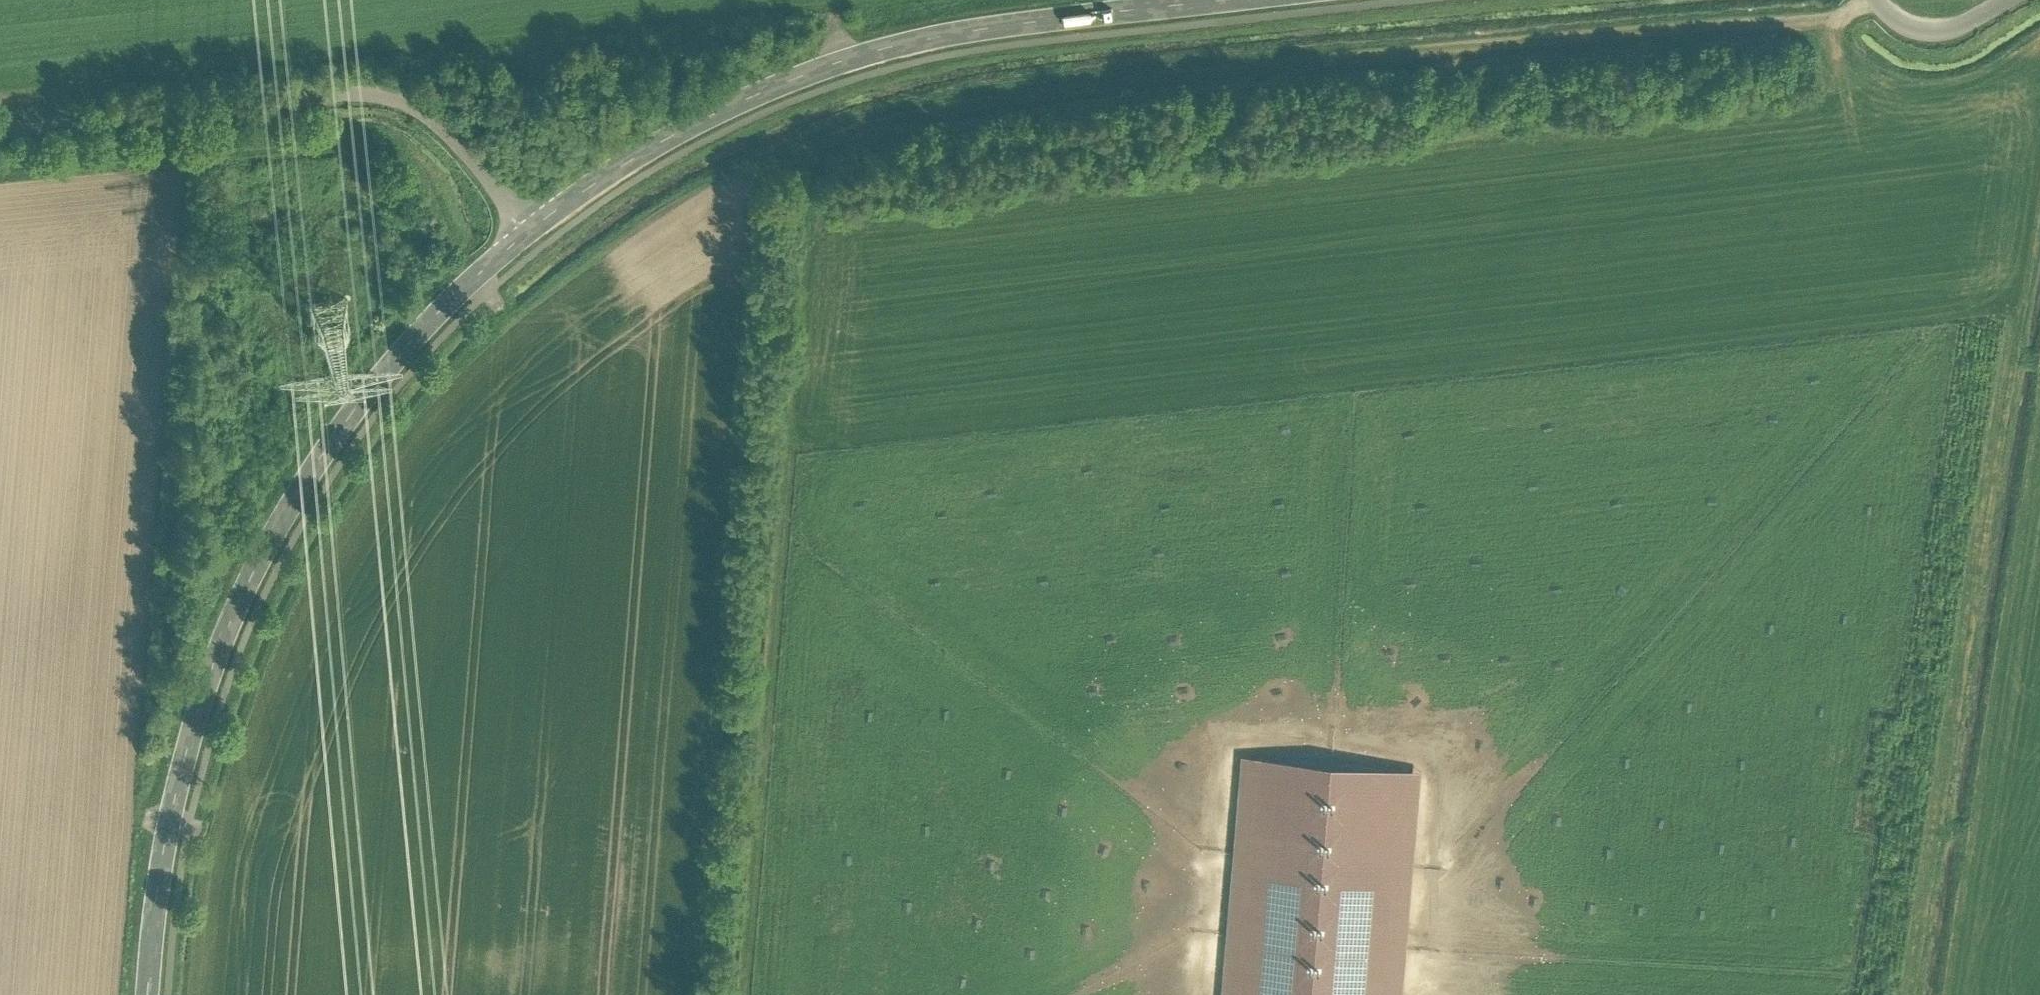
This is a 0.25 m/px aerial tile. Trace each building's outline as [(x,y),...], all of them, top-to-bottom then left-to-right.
[(1242,756),(1222,994),(1403,994),(1421,770),(1242,756)]
